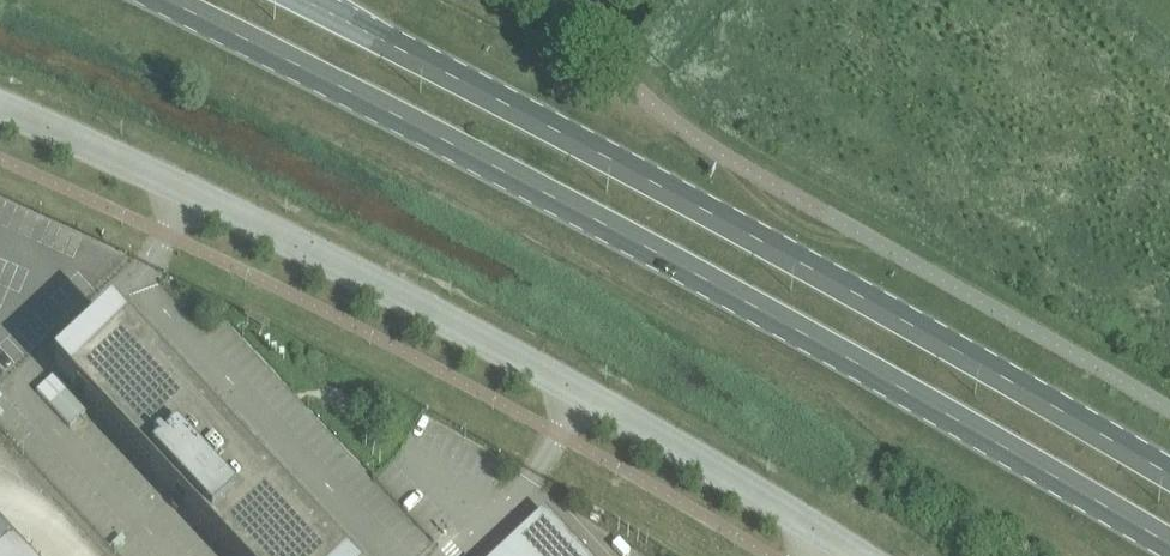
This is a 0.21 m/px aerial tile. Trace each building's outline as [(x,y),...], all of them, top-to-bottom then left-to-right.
[(54,367),(231,555),(332,555),(223,440),(225,438),(108,316),(54,367)] [(544,521),(506,555),(577,555),(544,521)]
